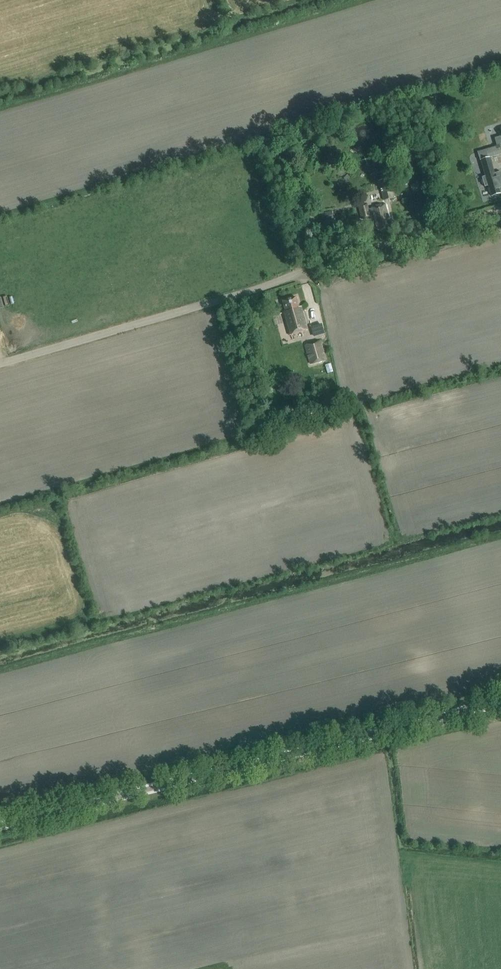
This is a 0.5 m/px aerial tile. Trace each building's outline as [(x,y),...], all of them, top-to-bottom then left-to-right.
[(495,138),(497,146),(478,152),(480,160),(500,153),(500,136),(495,138)] [(500,190),(500,172),(500,171),(482,177),(485,186),(489,185),(492,195),(500,193),(499,190),(500,190)] [(384,200),(394,198),(389,178),(379,181),(384,200)] [(389,218),(387,208),(386,205),(372,209),(373,210),(369,211),(368,208),(367,204),(359,206),(360,208),(363,219),(370,217),(369,214),(373,213),(377,228),(380,227),(381,230),(388,228),(386,219),(389,218)] [(289,335),(308,330),(302,307),(299,308),(296,298),(283,301),(286,311),(283,312),(289,335)] [(252,332),(258,330),(256,322),(249,324),(252,332)] [(311,363),(326,359),(321,342),(306,346),(311,363)]
